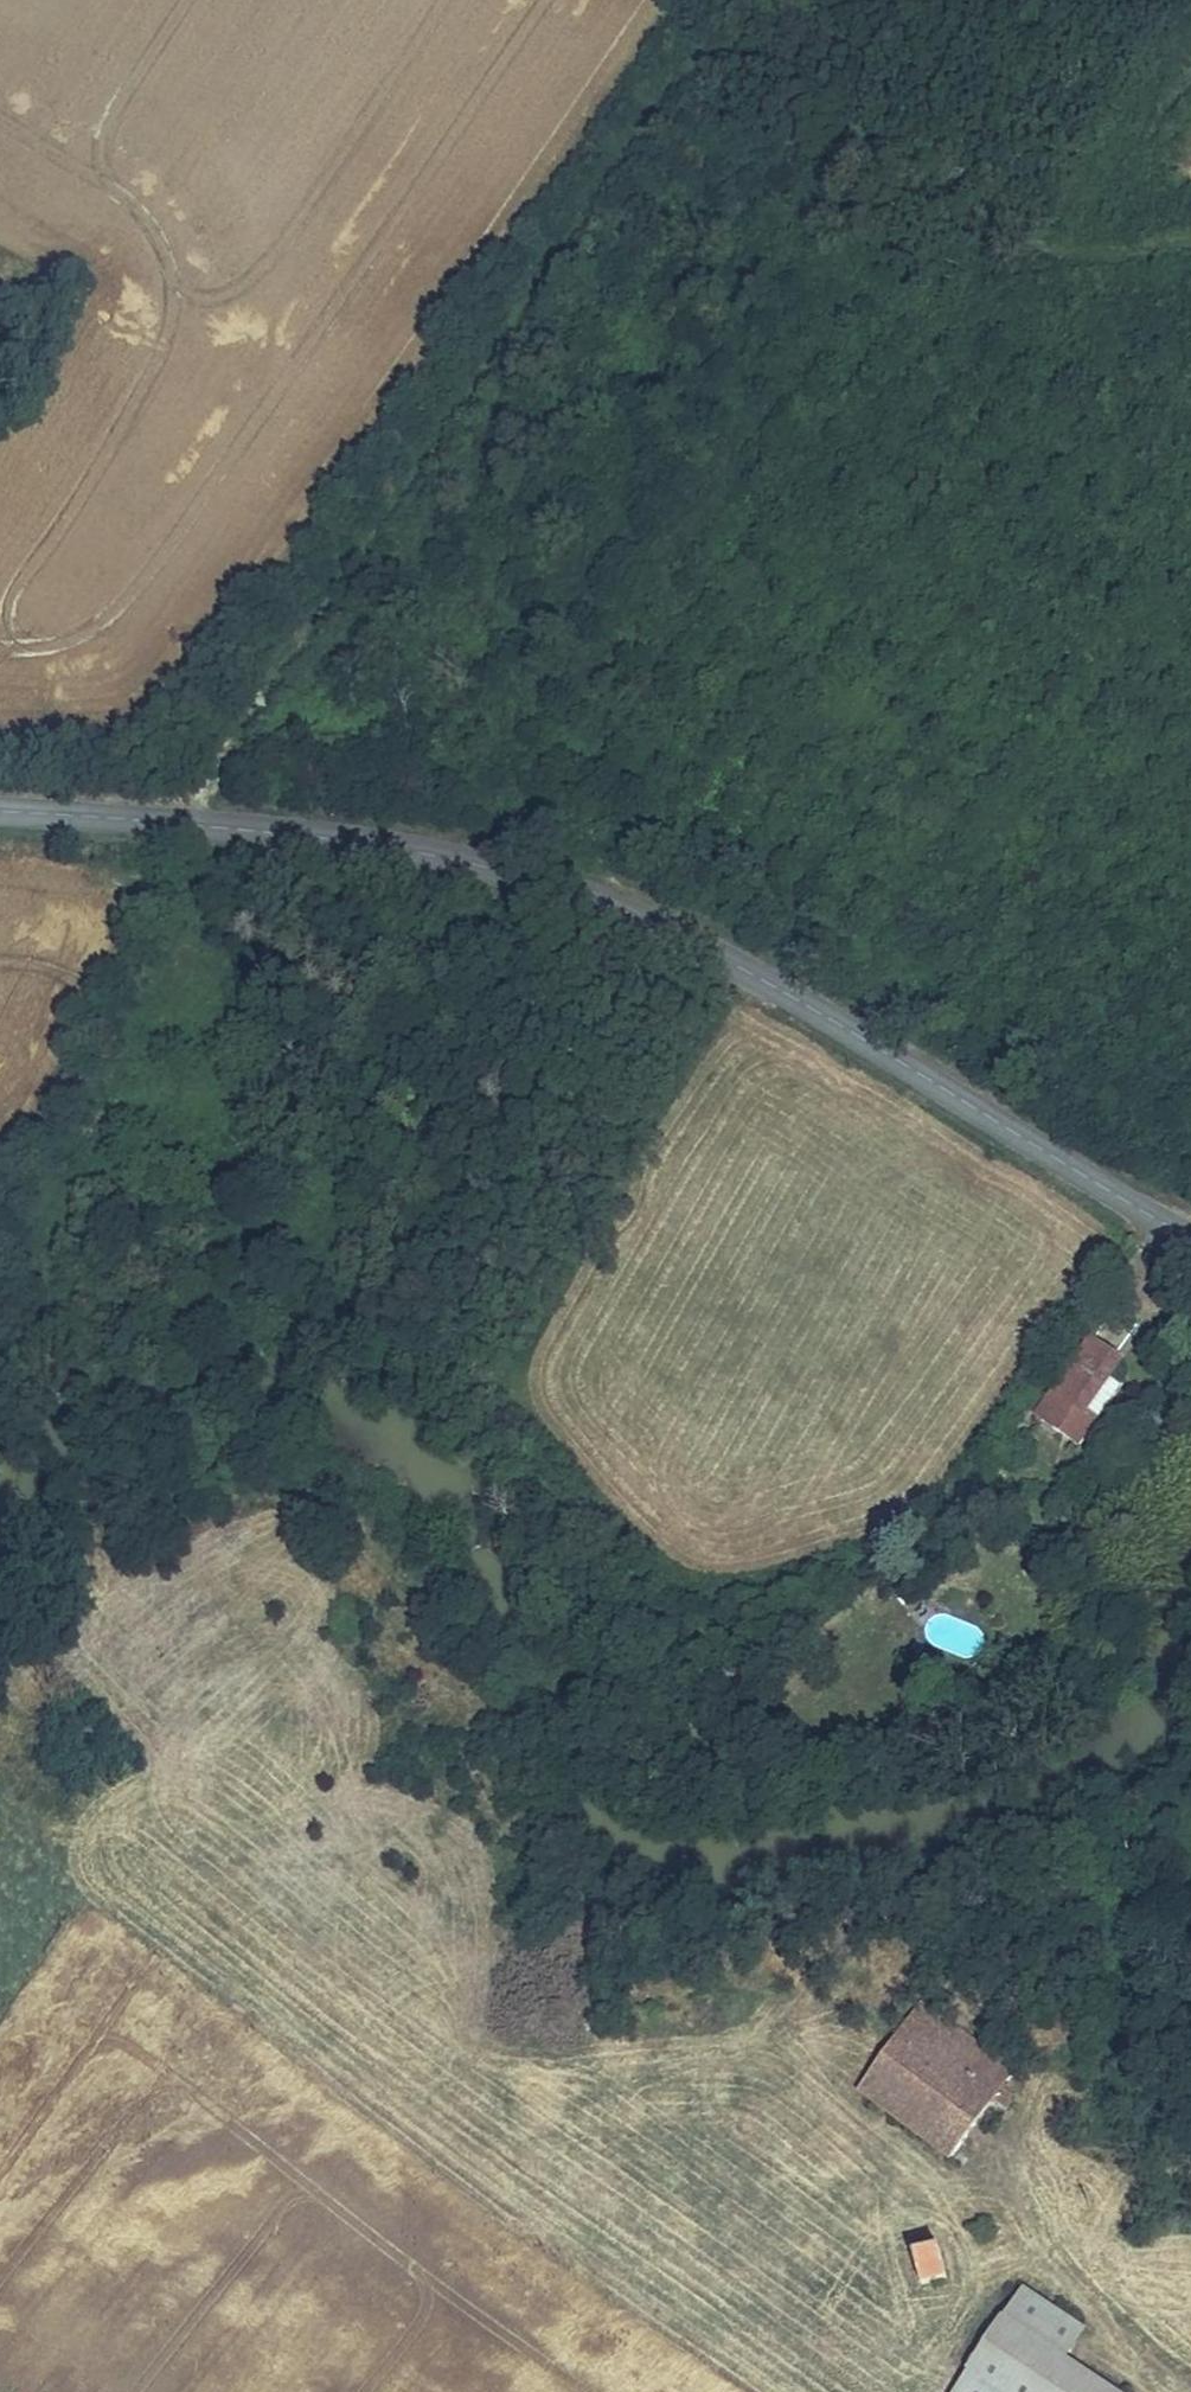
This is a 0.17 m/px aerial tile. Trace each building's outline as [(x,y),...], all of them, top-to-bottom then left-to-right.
[(1093,1331),(1036,1411),(1072,1438),(1094,1408),(1079,1397),(1115,1346),(1093,1331)] [(921,2030),(862,2117),(954,2179),(1013,2093),(921,2030)] [(943,2249),(914,2254),(920,2284),(948,2278),(943,2249)] [(963,2391),(1087,2391),(1065,2379),(1083,2351),(1013,2309),(963,2391)]
